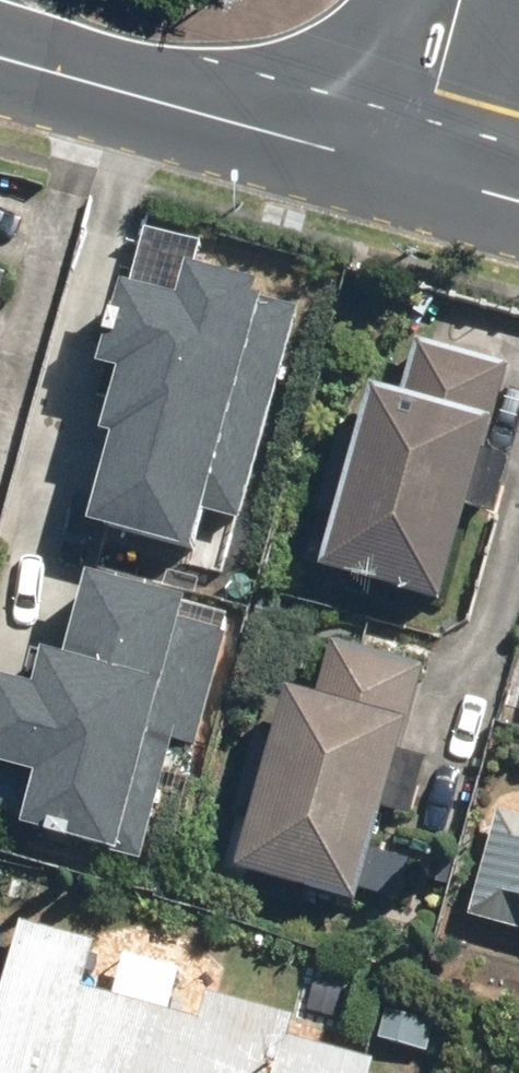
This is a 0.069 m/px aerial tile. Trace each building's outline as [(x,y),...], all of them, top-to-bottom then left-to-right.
[(267,598),(333,334),(158,291),(149,326),(129,321),(94,461),(114,466),(92,555),(267,598)] [(514,385),(413,355),(345,581),(446,611),(514,385)] [(247,649),(106,604),(79,689),(43,677),(33,708),(0,697),(0,803),(37,815),(24,856),(103,882),(109,865),(170,885),(247,649)] [(423,677),(336,654),(324,697),(291,688),(241,878),(361,910),(423,677)] [(501,807),(475,908),(518,919),(518,813),(501,807)] [(0,1002),(0,1072),(372,1072),(375,1066),(290,1042),(295,1022),(204,997),(198,1018),(87,986),(98,947),(22,926),(0,1002)]
